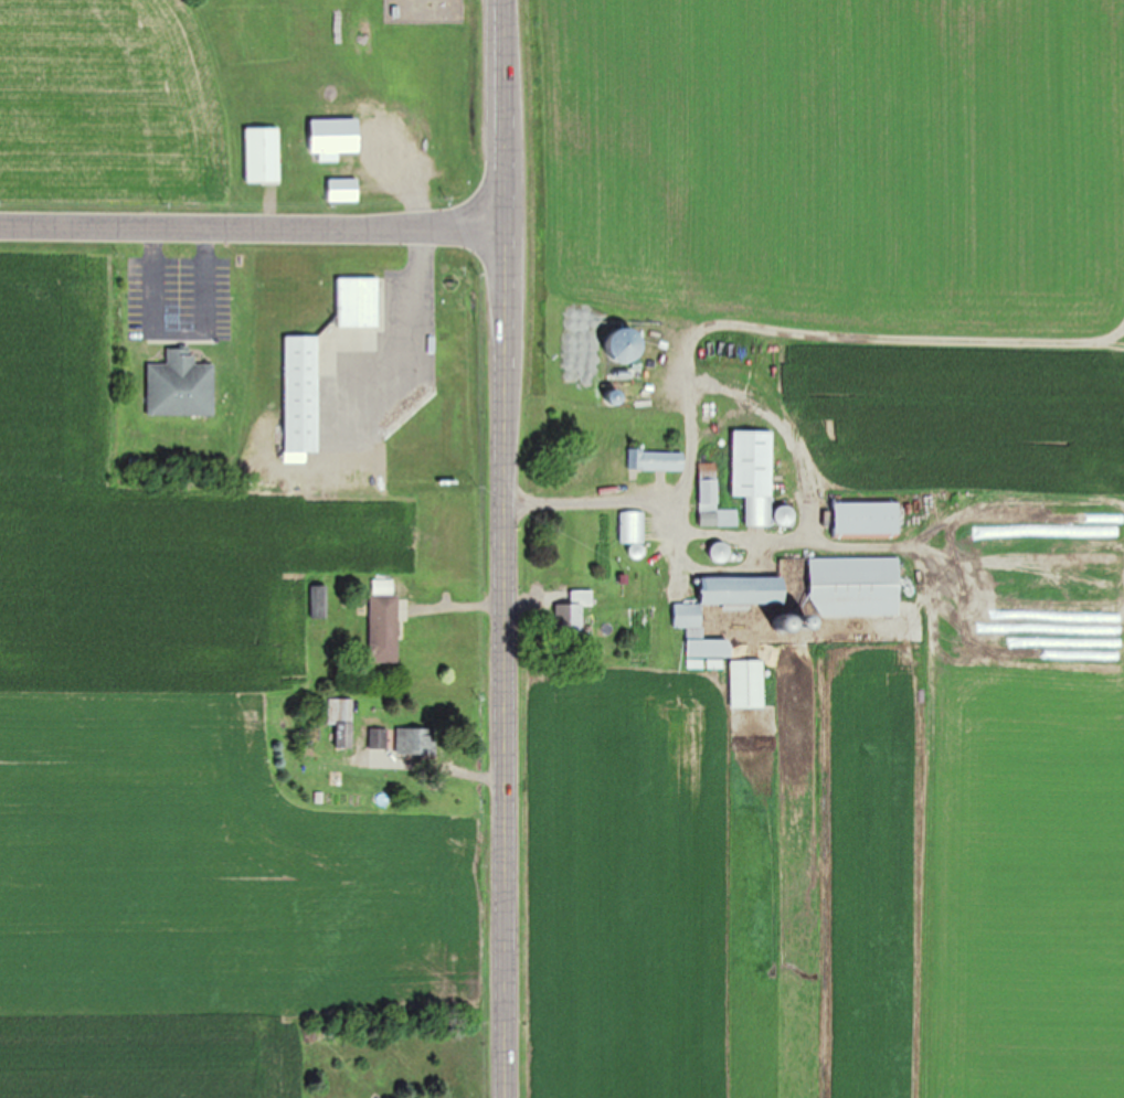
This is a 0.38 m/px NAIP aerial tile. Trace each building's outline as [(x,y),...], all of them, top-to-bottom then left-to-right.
[(361,152),(360,119),(312,119),(312,153),(319,153),(319,162),(340,161),(340,152),(361,152)] [(247,127),(247,183),(281,183),(281,127),(247,127)] [(329,201),(359,201),(359,178),(329,178),(329,201)] [(338,277),(339,329),(383,328),(383,277),(338,277)] [(286,336),(286,453),(320,453),(320,336),(286,336)] [(215,416),(215,364),(194,364),(194,349),(169,349),(168,364),(148,364),(148,415),(215,416)] [(734,496),(749,496),(749,526),(773,526),(774,432),(735,432),(734,496)] [(685,470),(685,451),(631,451),(631,470),(685,470)] [(720,510),(719,463),(700,463),(701,527),(739,526),(739,509),(720,510)] [(836,502),(836,536),(900,536),(900,502),(836,502)] [(645,543),(645,512),(621,512),(621,543),(645,543)] [(730,560),(730,544),(714,544),(714,560),(730,560)] [(901,615),(900,557),(780,558),(781,577),(702,578),(703,603),(675,603),(675,628),(703,627),(703,604),(787,603),(787,600),(800,600),(800,612),(819,612),(819,616),(901,615)] [(370,662),(399,662),(400,593),(394,593),(394,579),(371,579),(370,662)] [(327,586),(313,586),(313,617),(327,617),(327,586)] [(558,633),(584,633),(583,604),(594,604),(594,589),(572,590),(572,603),(557,604),(558,633)] [(732,639),(688,639),(688,657),(732,657),(732,639)] [(765,660),(731,660),(731,708),(765,708),(765,660)] [(354,699),(329,699),(329,725),(338,725),(338,749),(354,749),(354,699)] [(371,749),(388,749),(388,728),(371,728),(371,749)] [(397,728),(397,758),(438,758),(438,728),(397,728)]
